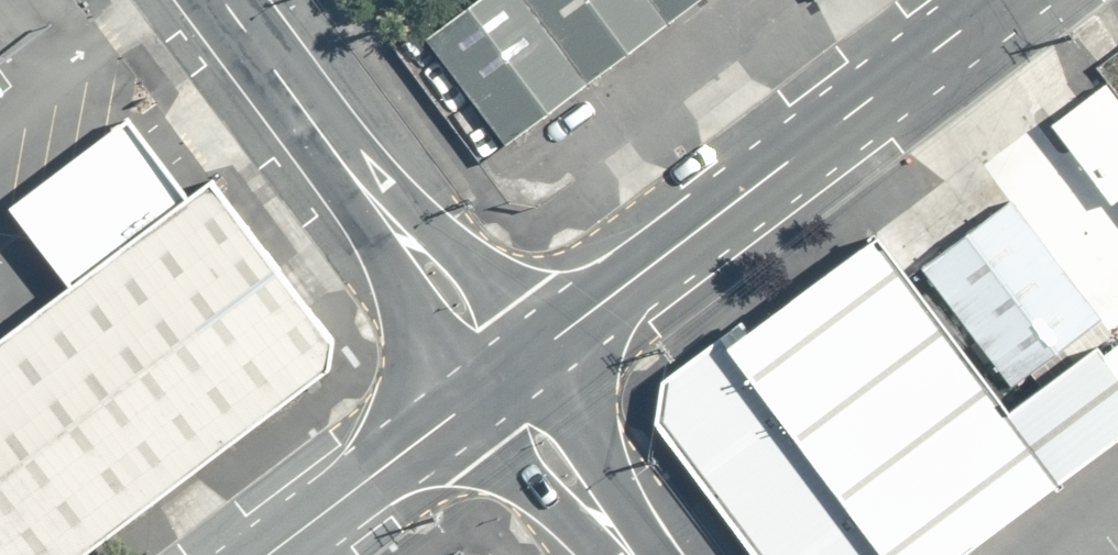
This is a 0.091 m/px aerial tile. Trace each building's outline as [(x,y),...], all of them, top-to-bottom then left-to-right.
[(389,18),(501,170),(733,0),(414,0),(389,18)] [(40,13),(0,7),(0,43),(40,13)] [(1063,62),(1015,99),(1112,227),(1117,222),(1117,134),(1063,62)] [(174,174),(0,301),(0,554),(43,554),(310,360),(174,174)] [(1068,300),(976,179),(881,250),(973,371),(1068,300)] [(708,342),(869,554),(919,554),(1117,405),(1117,386),(1073,326),(975,399),(851,235),(708,342)] [(708,342),(692,321),(605,387),(732,554),(869,554),(708,342)] [(447,529),(413,554),(466,554),(447,529)]
